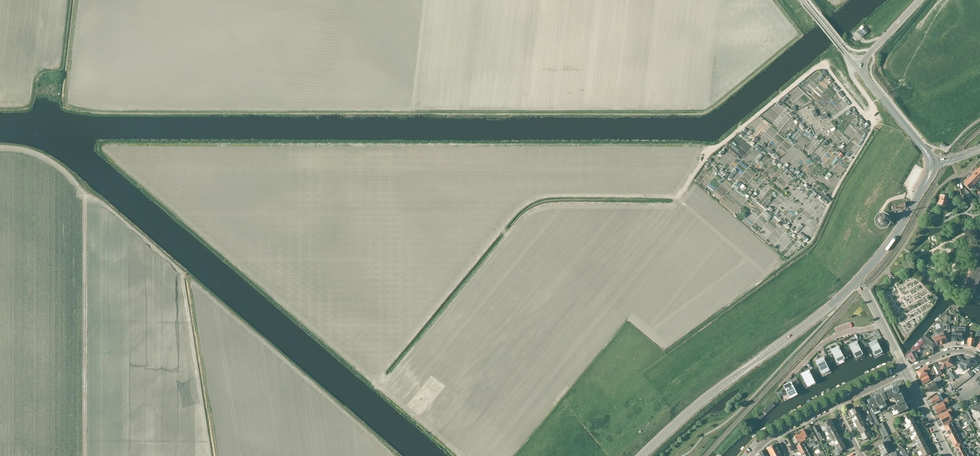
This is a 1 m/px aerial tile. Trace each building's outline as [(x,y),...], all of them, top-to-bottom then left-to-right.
[(859,32),(858,33),(862,38),(868,32),(864,27),(861,30),(859,32)] [(762,112),(762,133),(768,129),(770,129),(772,133),(772,126),(774,128),(779,128),(777,126),(774,126),(773,124),(770,124),(770,122),(769,119),(772,117),(777,117),(774,113),(774,112),(773,112),(771,113),(772,115),(768,115),(765,110),(762,112)] [(971,176),(977,182),(978,183),(979,184),(979,183),(979,177),(974,171),(972,173),(973,174),(971,176)] [(968,177),(966,179),(973,186),(975,187),(978,183),(977,182),(971,176),(969,178),(968,177)] [(973,186),(966,179),(965,181),(966,182),(963,184),(969,190),(973,186)] [(952,202),(952,201),(957,199),(956,197),(950,198),(951,200),(949,201),(948,201),(949,197),(940,195),(938,205),(946,207),(948,202),(949,202),(952,202)] [(817,206),(820,202),(814,197),(810,200),(817,206)] [(887,224),(889,220),(888,215),(885,213),(879,214),(877,218),(878,222),(882,225),(887,224)] [(963,290),(973,294),(972,294),(974,290),(975,291),(976,287),(975,287),(976,284),(977,284),(979,281),(978,280),(979,277),(979,254),(979,253),(976,262),(974,262),(963,290)] [(957,330),(956,342),(961,342),(962,337),(965,337),(965,331),(957,330)] [(965,339),(968,340),(968,343),(967,347),(970,347),(970,348),(972,348),(973,348),(974,345),(976,345),(979,341),(979,330),(975,338),(974,340),(971,339),(972,333),(970,333),(965,339)] [(942,332),(937,334),(942,344),(947,342),(942,332)] [(942,344),(937,334),(930,337),(932,342),(935,341),(937,346),(938,346),(942,344)] [(932,343),(925,336),(924,335),(920,339),(912,348),(912,349),(905,355),(906,357),(907,356),(908,359),(909,358),(912,363),(919,360),(933,353),(932,343)] [(874,341),(869,343),(875,355),(881,352),(876,342),(875,342),(874,341)] [(855,344),(854,343),(849,345),(855,357),(862,354),(857,344),(855,344)] [(836,348),(831,351),(836,359),(837,362),(844,359),(839,349),(837,350),(836,348)] [(946,359),(944,360),(947,368),(953,366),(950,358),(949,358),(948,358),(947,358),(946,359)] [(821,359),(816,362),(821,370),(822,374),(829,370),(824,360),(822,361),(821,359)] [(972,361),(970,359),(964,362),(963,360),(957,363),(959,366),(960,366),(963,371),(974,365),(974,364),(974,363),(973,361),(972,361)] [(947,368),(944,360),(941,361),(939,361),(939,362),(938,362),(941,370),(947,368)] [(917,372),(920,379),(928,375),(933,372),(936,378),(942,374),(936,363),(917,372)] [(953,383),(951,384),(953,388),(954,390),(957,388),(959,386),(961,384),(964,382),(966,381),(968,379),(971,377),(973,375),(971,372),(969,370),(967,372),(965,374),(962,376),(960,378),(958,379),(955,381),(953,383)] [(807,372),(802,374),(808,386),(814,383),(809,373),(808,373),(807,372)] [(945,376),(943,374),(934,381),(934,382),(927,386),(928,387),(927,387),(928,390),(929,390),(931,393),(938,389),(935,384),(942,380),(941,379),(945,376)] [(923,385),(930,381),(927,376),(920,380),(921,382),(921,383),(922,384),(923,385)] [(790,385),(789,383),(784,386),(790,398),(797,394),(792,384),(790,385)] [(868,410),(869,410),(877,426),(880,424),(874,413),(886,407),(887,408),(889,408),(890,409),(891,409),(893,409),(896,415),(908,409),(902,396),(901,395),(901,394),(900,394),(899,393),(899,392),(899,391),(899,390),(898,389),(898,388),(897,388),(896,388),(895,387),(894,388),(893,388),(892,388),(892,389),(891,390),(890,390),(889,390),(888,391),(887,391),(867,401),(869,404),(866,406),(868,410)] [(960,402),(961,404),(979,395),(979,387),(958,398),(960,402)] [(942,390),(939,392),(937,393),(938,395),(935,396),(935,397),(930,400),(933,405),(940,402),(940,401),(943,400),(941,395),(944,392),(942,390)] [(942,401),(942,402),(943,402),(938,404),(939,405),(934,408),(937,414),(946,410),(944,405),(946,404),(949,402),(948,400),(947,399),(948,399),(947,398),(942,401)] [(756,416),(761,421),(776,406),(771,401),(756,416)] [(852,409),(848,411),(849,414),(849,415),(849,417),(851,417),(852,417),(859,413),(857,410),(865,405),(863,401),(854,405),(855,407),(852,408),(852,409)] [(971,411),(979,429),(979,406),(971,411)] [(952,412),(950,408),(947,409),(948,410),(947,410),(948,412),(939,416),(943,424),(951,420),(952,419),(951,416),(949,417),(948,414),(952,412)] [(859,413),(852,417),(855,423),(861,419),(859,416),(860,416),(859,413)] [(908,414),(898,419),(899,423),(902,422),(904,425),(906,424),(908,428),(915,424),(916,424),(917,422),(916,421),(915,420),(914,420),(913,418),(910,419),(908,414)] [(826,429),(827,429),(826,429),(833,426),(830,419),(823,423),(822,421),(820,422),(822,427),(824,426),(826,429)] [(861,419),(855,423),(858,428),(865,425),(865,424),(864,422),(863,423),(861,419)] [(945,429),(946,431),(954,428),(959,425),(958,422),(952,425),(951,422),(943,426),(944,427),(943,427),(944,429),(945,429)] [(865,425),(858,428),(861,434),(867,430),(868,431),(868,430),(869,428),(867,424),(866,424),(865,424),(865,425)] [(918,430),(915,424),(908,428),(902,431),(903,432),(909,429),(911,433),(918,430)] [(961,427),(959,425),(954,428),(946,431),(947,434),(948,436),(949,437),(956,433),(955,430),(961,427)] [(826,429),(827,429),(824,431),(825,433),(828,431),(829,435),(836,431),(833,426),(826,429)] [(808,439),(803,430),(793,435),(797,442),(800,441),(800,442),(797,444),(805,441),(808,439)] [(861,434),(860,434),(863,440),(871,437),(872,439),(874,437),(872,433),(869,434),(868,431),(867,430),(861,434)] [(921,436),(918,430),(911,433),(905,436),(906,438),(912,435),(914,439),(921,436)] [(839,437),(836,431),(829,435),(830,435),(829,435),(828,436),(829,438),(830,439),(832,441),(833,441),(839,437)] [(820,432),(816,434),(819,440),(824,437),(821,432),(820,432)] [(957,435),(956,433),(949,437),(949,438),(949,440),(950,440),(951,442),(964,435),(964,436),(967,434),(966,432),(963,433),(957,435)] [(964,435),(951,442),(953,445),(952,445),(953,447),(954,447),(954,448),(962,444),(960,441),(966,438),(964,436),(964,435)] [(914,444),(910,446),(911,448),(917,445),(924,442),(921,436),(914,439),(912,440),(914,444)] [(842,443),(839,437),(833,441),(834,444),(833,444),(835,447),(835,446),(842,443)] [(880,451),(890,446),(889,443),(891,442),(889,437),(882,440),(884,443),(878,446),(880,451)] [(806,443),(805,441),(797,444),(798,445),(796,446),(798,451),(814,442),(817,441),(817,440),(814,441),(813,441),(810,442),(809,441),(806,443)] [(816,445),(814,442),(798,451),(801,455),(807,452),(806,450),(811,447),(816,445)] [(914,454),(920,451),(927,447),(924,442),(917,445),(919,448),(913,452),(914,454)] [(965,442),(962,444),(954,448),(954,449),(955,450),(956,451),(957,453),(964,449),(971,446),(970,443),(967,444),(965,442)] [(842,443),(835,446),(835,447),(837,450),(835,451),(837,455),(839,455),(838,452),(845,449),(842,443)] [(970,452),(973,451),(972,449),(969,450),(975,447),(974,444),(971,446),(964,449),(957,453),(958,455),(964,455),(967,455),(970,453),(970,452)] [(770,455),(782,455),(776,445),(767,449),(770,455)] [(891,445),(890,446),(880,451),(883,455),(889,453),(890,455),(895,453),(900,450),(899,447),(895,449),(894,447),(892,448),(891,445)] [(927,447),(920,451),(921,455),(919,455),(924,455),(930,453),(927,447)]
